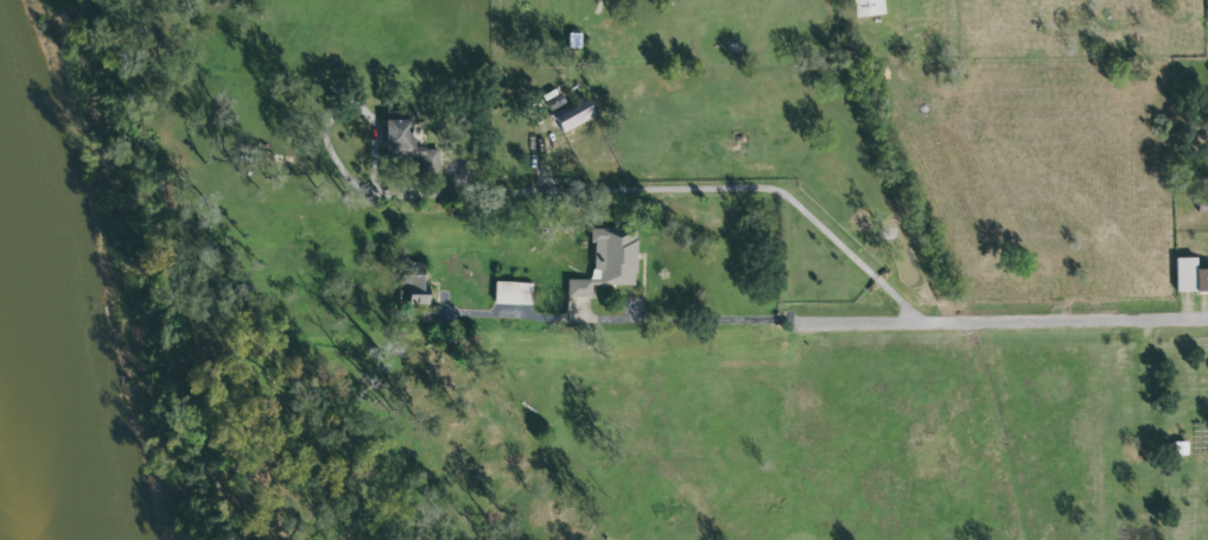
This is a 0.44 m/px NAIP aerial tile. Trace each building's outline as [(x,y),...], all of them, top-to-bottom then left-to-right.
[(888,15),(886,0),(855,0),(858,20),(888,15)] [(569,50),(582,50),(583,34),(569,34),(569,50)] [(560,132),(597,121),(590,99),(567,106),(564,96),(550,100),(560,132)] [(416,113),(388,113),(388,164),(427,164),(427,173),(440,173),(440,149),(416,149),(416,113)] [(590,285),(590,298),(566,297),(566,280),(589,280),(591,269),(592,269),(593,243),(590,243),(590,228),(634,229),(634,239),(635,239),(635,273),(634,273),(634,286),(599,285),(590,285)] [(1207,293),(1207,271),(1200,271),(1200,259),(1178,260),(1179,293),(1207,293)] [(409,264),(410,307),(429,306),(428,264),(409,264)] [(497,305),(533,307),(533,284),(497,283),(497,305)] [(1189,443),(1178,444),(1179,457),(1189,457),(1189,443)]
